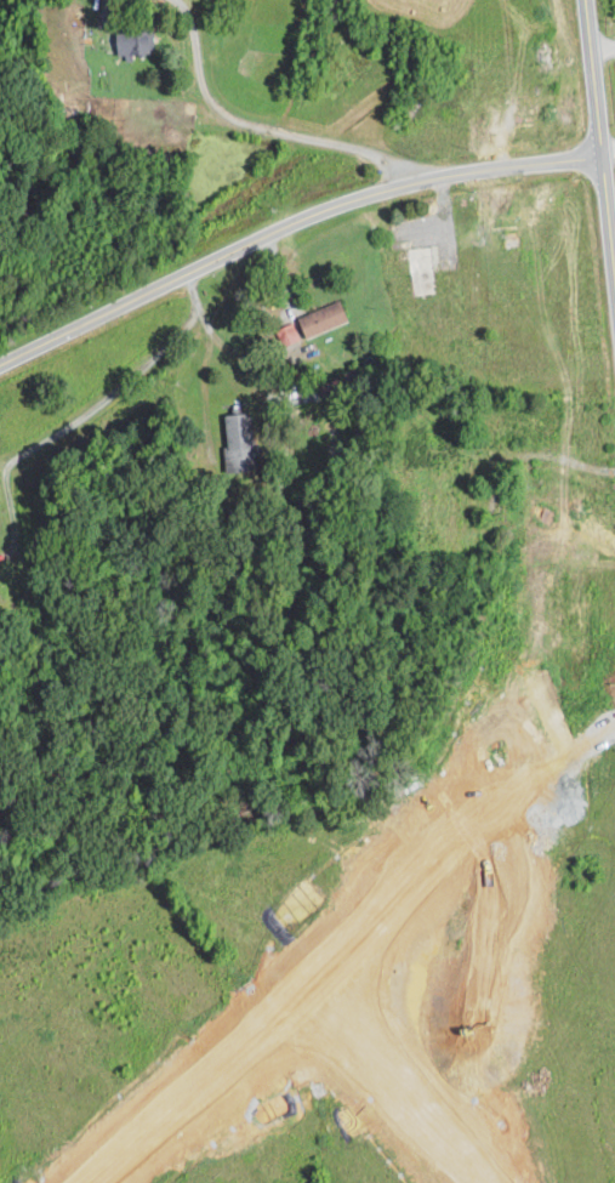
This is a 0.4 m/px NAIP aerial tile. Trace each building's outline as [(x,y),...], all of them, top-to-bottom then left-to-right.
[(110,29),(111,54),(150,53),(149,28),(110,29)] [(302,338),(344,321),(335,300),(293,317),(302,338)] [(298,345),(291,323),(274,328),(281,350),(298,345)] [(249,413),(221,414),(222,472),(251,471),(249,413)]
